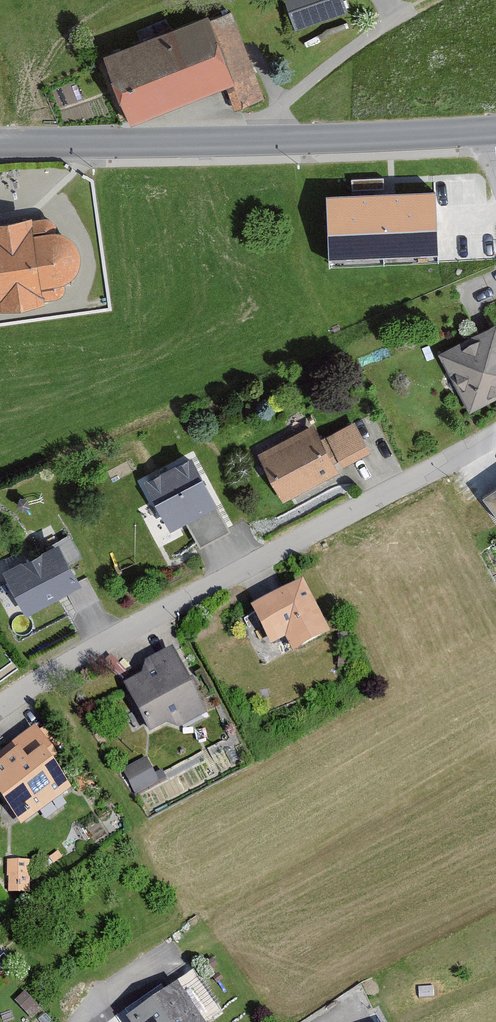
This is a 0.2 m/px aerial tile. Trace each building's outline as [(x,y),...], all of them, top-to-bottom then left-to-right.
[(295,32),(348,16),(344,0),(285,0),(295,32)] [(209,20),(106,61),(133,127),(224,90),(233,114),(265,101),(237,32),(217,40),(209,20)] [(433,193),(324,198),(328,270),(437,265),(433,193)] [(45,313),(45,305),(55,306),(55,297),(69,295),(69,287),(77,282),(81,270),(81,257),(81,244),(73,233),(64,228),(52,230),(50,221),(35,224),(35,216),(0,219),(0,314),(45,313)] [(437,351),(467,410),(495,395),(495,321),(437,351)] [(355,417),(329,431),(345,462),(371,449),(355,417)] [(314,420),(256,453),(282,498),(340,466),(314,420)] [(198,453),(141,479),(155,508),(159,507),(169,528),(188,519),(200,547),(234,531),(198,453)] [(477,492),(495,522),(495,480),(477,492)] [(0,565),(0,575),(18,613),(82,583),(60,537),(0,565)] [(308,580),(253,607),(271,644),(288,636),(297,654),(335,635),(308,580)] [(149,674),(128,685),(150,729),(175,716),(178,724),(210,708),(177,643),(142,661),(149,674)] [(0,766),(0,795),(22,826),(75,789),(54,758),(60,754),(38,723),(9,743),(16,754),(0,766)] [(145,756),(124,767),(136,789),(157,777),(145,756)] [(0,952),(0,976),(14,966),(2,951),(0,952)] [(127,1018),(129,1021),(206,1021),(181,983),(127,1018)]
